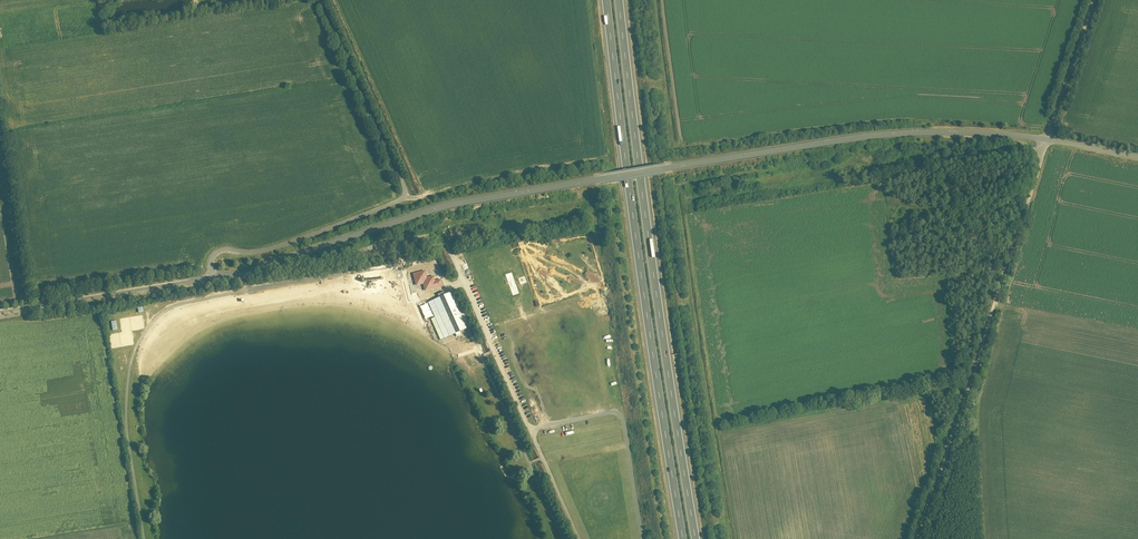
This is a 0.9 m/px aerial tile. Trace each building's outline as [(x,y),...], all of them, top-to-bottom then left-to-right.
[(428,279),(426,271),(413,275),(417,287),(423,286),(426,293),(445,288),(443,280),(435,282),(434,277),(428,279)] [(466,331),(456,310),(437,318),(447,340),(466,331)]
